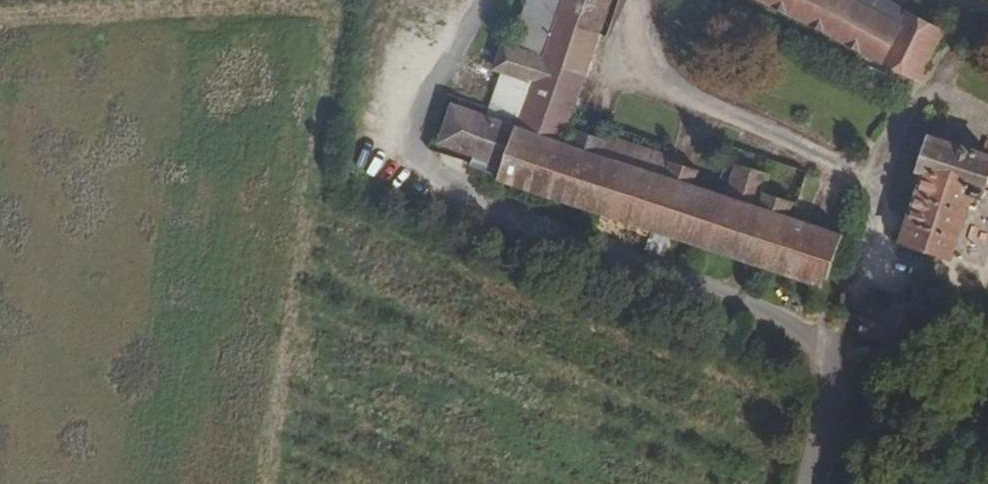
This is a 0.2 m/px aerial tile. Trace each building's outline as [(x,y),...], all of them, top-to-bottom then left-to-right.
[(566,144),(560,142),(598,29),(551,13),(556,0),(521,0),(505,48),(535,57),(527,83),(497,73),(492,90),(521,100),(512,127),(483,116),(448,105),(435,145),(498,167),(494,179),(822,289),(839,236),(787,219),(754,207),(721,196),(692,187),(566,144)] [(598,29),(608,0),(556,0),(551,13),(598,29)] [(914,81),(940,33),(903,14),(896,29),(840,0),(756,0),(914,81)] [(535,57),(505,48),(497,73),(527,83),(535,57)] [(521,100),(492,90),(483,116),(512,127),(521,100)] [(572,129),(566,144),(692,187),(697,173),(572,129)] [(917,176),(923,179),(901,247),(948,262),(969,201),(979,204),(987,175),(987,160),(929,141),(917,176)] [(754,207),(760,192),(766,174),(732,162),(721,196),(754,207)] [(760,192),(754,207),(787,219),(792,204),(760,192)] [(891,318),(867,309),(859,335),(906,350),(921,308),(896,300),(892,313),(891,318)] [(869,304),(867,309),(891,318),(892,313),(869,304)]
